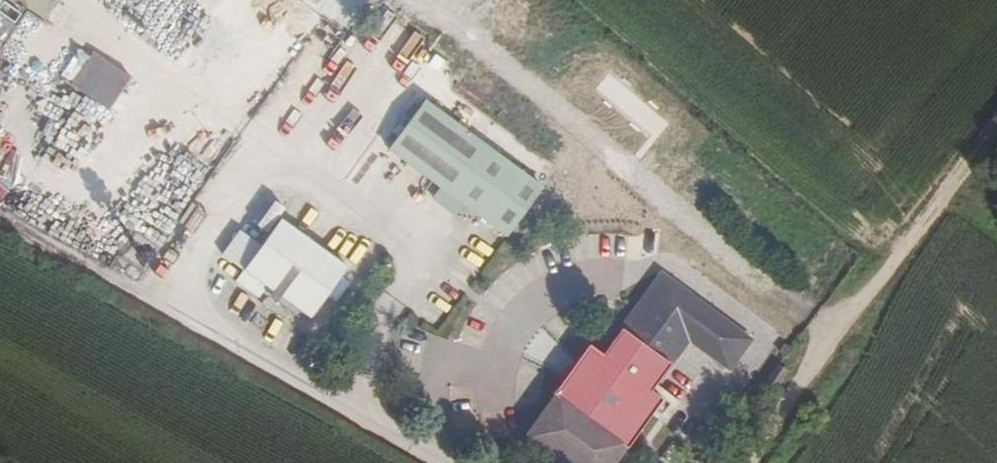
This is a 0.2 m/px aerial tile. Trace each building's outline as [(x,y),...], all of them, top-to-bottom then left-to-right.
[(54,0),(26,0),(23,6),(44,18),(54,0)] [(132,70),(93,47),(73,82),(113,105),(132,70)] [(542,189),(423,103),(388,152),(506,239),(542,189)] [(63,126),(94,145),(108,122),(76,104),(63,126)] [(353,264),(288,215),(240,276),(263,294),(271,282),(314,315),(353,264)] [(690,337),(730,365),(749,339),(663,275),(604,356),(651,391),(690,337)] [(791,349),(785,345),(779,351),(786,357),(791,349)] [(558,398),(530,436),(567,462),(610,462),(623,445),(615,439),(616,437),(601,426),(584,414),(568,402),(566,403),(558,398)] [(589,407),(584,414),(601,426),(606,420),(589,407)]
